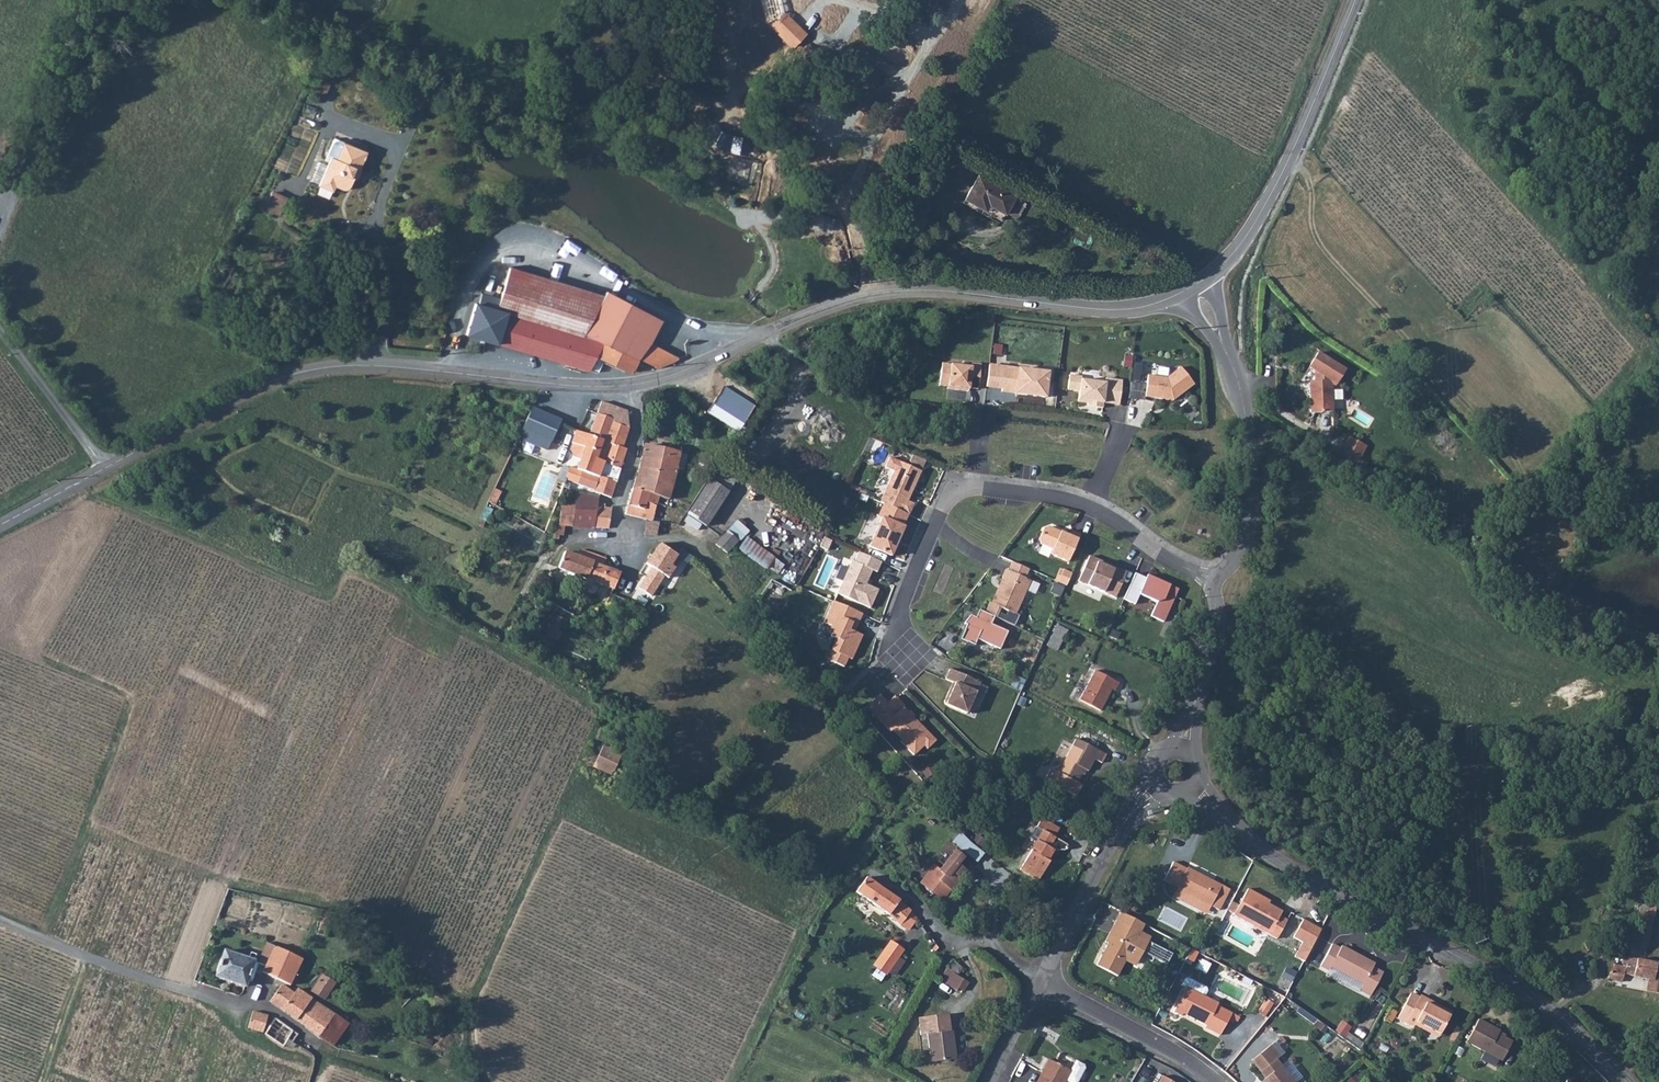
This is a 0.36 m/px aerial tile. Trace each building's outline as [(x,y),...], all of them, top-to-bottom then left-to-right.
[(785,13),(772,26),(787,42),(801,28),(785,13)] [(801,28),(787,42),(793,48),(807,34),(801,28)] [(1317,39),(1315,43),(1324,48),(1326,43),(1317,39)] [(316,76),(311,93),(324,97),(329,80),(316,76)] [(732,138),(729,152),(748,156),(751,142),(732,138)] [(327,157),(329,158),(337,160),(342,143),(333,140),(327,157)] [(342,143),(337,160),(329,158),(318,186),(333,192),(335,188),(339,190),(344,189),(348,186),(353,178),(350,177),(354,166),(360,168),(366,152),(342,143)] [(992,216),(1001,221),(1005,213),(1012,200),(1015,196),(978,175),(962,202),(990,218),(992,216)] [(1019,204),(1012,200),(1005,213),(1013,217),(1019,204)] [(603,295),(508,266),(502,286),(499,296),(496,306),(507,310),(587,334),(603,295)] [(652,363),(675,357),(649,342),(663,319),(605,290),(603,295),(587,334),(507,310),(496,345),(590,368),(603,340),(635,355),(652,363)] [(477,302),(473,300),(463,334),(496,345),(507,310),(496,306),(499,296),(481,291),(477,302)] [(603,340),(590,368),(589,371),(596,372),(603,357),(628,367),(635,355),(603,340)] [(1345,370),(1318,352),(1309,367),(1314,371),(1314,381),(1309,381),(1310,413),(1332,412),(1331,384),(1337,383),(1345,370)] [(942,363),(939,385),(947,386),(955,387),(955,390),(968,391),(969,388),(977,389),(981,364),(971,363),(971,367),(942,363)] [(1143,364),(1134,363),(1132,373),(1142,374),(1143,364)] [(986,387),(1002,389),(1005,367),(989,365),(986,387)] [(1048,372),(1005,367),(1002,389),(1001,391),(1015,393),(1015,394),(1045,398),(1048,372)] [(1147,375),(1145,397),(1173,401),(1194,384),(1181,367),(1167,377),(1147,375)] [(1068,375),(1067,391),(1078,392),(1077,400),(1085,401),(1085,404),(1084,406),(1102,408),(1103,403),(1119,405),(1122,380),(1105,378),(1105,383),(1081,380),(1082,377),(1068,375)] [(707,412),(738,432),(754,406),(723,386),(707,412)] [(615,424),(634,430),(634,414),(608,403),(603,414),(616,420),(615,424)] [(536,421),(542,410),(535,407),(530,418),(536,421)] [(554,440),(563,421),(542,410),(536,421),(530,418),(526,426),(537,432),(554,440)] [(616,420),(603,414),(591,436),(604,442),(629,449),(634,430),(615,424),(616,420)] [(612,447),(604,442),(591,436),(581,431),(575,442),(586,447),(581,456),(575,469),(572,467),(569,478),(581,481),(582,470),(592,472),(602,449),(609,452),(612,447)] [(533,441),(550,449),(554,440),(537,432),(533,441)] [(1349,436),(1337,458),(1362,471),(1366,462),(1359,459),(1366,445),(1349,436)] [(577,455),(581,456),(586,447),(575,442),(572,448),(573,451),(577,455)] [(602,449),(592,472),(603,475),(620,482),(632,451),(629,449),(604,442),(612,447),(609,452),(602,449)] [(652,447),(643,478),(676,491),(682,473),(680,468),(685,452),(674,449),(672,453),(652,447)] [(925,461),(912,455),(909,461),(922,467),(925,461)] [(920,471),(889,457),(885,467),(894,471),(880,502),(884,504),(908,514),(909,514),(913,504),(907,501),(920,471)] [(723,460),(687,514),(705,526),(741,471),(723,460)] [(529,496),(545,502),(556,476),(540,470),(529,496)] [(597,490),(614,498),(620,482),(603,475),(592,472),(582,470),(581,481),(598,486),(597,490)] [(640,479),(636,490),(663,498),(660,509),(673,513),(675,509),(671,508),(676,491),(643,478),(642,479),(640,479)] [(501,492),(494,489),(488,501),(495,505),(501,492)] [(646,517),(650,506),(660,509),(663,498),(636,490),(629,515),(633,516),(641,518),(641,516),(644,515),(646,517)] [(605,498),(581,491),(579,506),(577,527),(613,529),(615,509),(607,508),(608,505),(601,504),(605,498)] [(864,495),(861,494),(859,499),(866,502),(868,497),(864,495)] [(857,501),(849,498),(846,505),(853,509),(857,501)] [(559,524),(557,535),(565,536),(569,537),(573,526),(577,527),(579,506),(566,504),(562,524),(559,524)] [(908,514),(884,504),(878,517),(882,519),(869,546),(891,556),(904,527),(902,527),(908,514)] [(660,509),(657,524),(662,525),(669,526),(673,513),(660,509)] [(660,537),(662,525),(657,524),(651,523),(648,536),(660,537)] [(1050,554),(1068,562),(1080,534),(1071,530),(1069,535),(1049,527),(1043,529),(1039,539),(1041,544),(1052,549),(1050,554)] [(738,541),(727,531),(715,544),(727,553),(738,541)] [(831,541),(824,537),(819,547),(827,550),(831,541)] [(783,565),(746,538),(739,549),(765,569),(767,566),(776,573),(783,565)] [(680,560),(659,544),(646,563),(668,577),(680,560)] [(876,572),(881,562),(858,552),(854,562),(851,561),(837,593),(870,608),(878,590),(865,584),(872,570),(876,572)] [(585,553),(582,560),(568,555),(562,571),(590,583),(598,557),(585,553)] [(1114,567),(1089,556),(1078,581),(1115,598),(1126,572),(1114,567)] [(609,562),(598,557),(590,583),(586,592),(585,594),(595,599),(598,598),(603,588),(617,594),(624,577),(607,570),(609,562)] [(1008,571),(1005,569),(1002,577),(1003,578),(992,603),(989,602),(985,612),(994,617),(1014,626),(1019,615),(1015,614),(1030,580),(1025,578),(1029,569),(1012,562),(1008,571)] [(1072,573),(1063,569),(1062,571),(1057,582),(1066,586),(1072,573)] [(1134,573),(1123,599),(1135,604),(1139,595),(1157,602),(1150,616),(1163,622),(1178,589),(1147,575),(1145,578),(1134,573)] [(659,588),(649,581),(645,587),(624,577),(617,594),(647,606),(659,588)] [(1063,587),(1054,583),(1050,592),(1059,596),(1063,587)] [(860,613),(833,601),(823,622),(831,626),(829,631),(831,637),(836,639),(831,650),(835,652),(831,661),(844,667),(848,658),(851,659),(862,635),(852,631),(860,613)] [(985,612),(979,610),(975,617),(970,615),(964,623),(966,625),(959,639),(974,646),(977,639),(1000,649),(1007,632),(991,624),(994,617),(985,612)] [(545,635),(557,641),(561,633),(557,631),(563,619),(555,615),(554,618),(553,617),(545,635)] [(1057,625),(1054,631),(1064,636),(1067,630),(1057,625)] [(520,633),(513,629),(509,636),(517,640),(520,633)] [(1119,633),(1112,630),(1109,636),(1117,639),(1119,633)] [(1064,636),(1054,631),(1046,645),(1056,651),(1064,636)] [(980,682),(950,669),(945,679),(952,682),(944,701),(945,704),(966,714),(980,682)] [(1114,691),(1119,683),(1095,670),(1079,700),(1100,711),(1111,689),(1114,691)] [(1018,678),(1010,674),(1007,682),(1011,684),(1015,686),(1018,678)] [(1025,681),(1018,678),(1015,686),(1011,684),(1010,687),(1021,691),(1025,681)] [(879,694),(867,707),(890,732),(892,730),(901,739),(900,741),(914,755),(924,746),(927,749),(936,740),(913,717),(907,712),(902,707),(904,705),(894,695),(887,702),(879,694)] [(1157,703),(1150,699),(1141,713),(1149,717),(1157,703)] [(1086,770),(1087,770),(1094,758),(1101,761),(1105,754),(1076,739),(1058,773),(1076,782),(1080,775),(1084,769),(1086,770)] [(596,746),(587,764),(606,771),(614,753),(596,746)] [(932,766),(923,771),(926,778),(936,772),(932,766)] [(993,813),(987,810),(984,817),(989,820),(993,813)] [(1065,844),(1054,837),(1059,829),(1041,819),(1036,827),(1042,831),(1020,870),(1038,880),(1049,861),(1043,858),(1045,855),(1049,857),(1053,850),(1056,850),(1063,850),(1064,850),(1065,850),(1066,850),(1066,849),(1067,849),(1067,848),(1067,847),(1067,846),(1066,845),(1065,844)] [(951,843),(963,852),(970,843),(960,832),(951,843)] [(985,841),(977,835),(972,842),(980,848),(985,841)] [(983,853),(970,843),(963,852),(976,862),(983,853)] [(1043,858),(1049,861),(1056,850),(1053,850),(1049,857),(1045,855),(1043,858)] [(954,851),(952,854),(950,857),(942,866),(939,870),(934,866),(921,883),(943,900),(951,889),(954,892),(970,872),(959,863),(963,858),(954,851)] [(937,862),(942,866),(950,857),(944,852),(937,862)] [(1173,862),(1163,880),(1177,887),(1176,888),(1211,906),(1219,910),(1229,890),(1187,868),(1186,869),(1173,862)] [(914,921),(917,918),(910,911),(899,900),(866,877),(856,892),(860,894),(885,912),(888,915),(900,925),(901,924),(908,929),(914,921)] [(1176,888),(1173,896),(1207,913),(1211,906),(1176,888)] [(1268,934),(1276,939),(1287,920),(1279,916),(1282,911),(1268,904),(1264,902),(1266,899),(1248,889),(1239,905),(1231,901),(1227,910),(1234,914),(1233,915),(1252,925),(1253,922),(1270,931),(1268,934)] [(885,912),(860,894),(857,898),(882,916),(885,912)] [(1637,916),(1653,920),(1655,907),(1640,904),(1637,916)] [(1108,943),(1096,965),(1117,976),(1126,959),(1135,964),(1141,951),(1165,963),(1170,953),(1147,941),(1138,936),(1139,933),(1135,931),(1139,922),(1120,912),(1105,942),(1108,943)] [(1637,916),(1635,926),(1651,932),(1653,920),(1637,916)] [(1321,929),(1303,919),(1293,937),(1302,942),(1294,957),(1304,961),(1321,929)] [(1135,931),(1139,933),(1144,924),(1139,922),(1135,931)] [(1270,931),(1253,922),(1252,925),(1268,934),(1270,931)] [(1651,932),(1635,926),(1632,941),(1647,944),(1649,944),(1651,932)] [(1647,944),(1632,941),(1630,950),(1645,953),(1647,944)] [(874,965),(886,974),(887,972),(898,956),(902,950),(890,942),(874,965)] [(1330,967),(1363,984),(1359,990),(1370,996),(1382,973),(1372,967),(1373,967),(1356,958),(1357,955),(1341,946),(1340,948),(1332,944),(1320,966),(1329,970),(1330,967)] [(261,961),(245,955),(241,961),(245,965),(252,967),(258,969),(257,974),(287,984),(297,959),(265,948),(261,961)] [(1541,957),(1534,952),(1530,959),(1537,964),(1541,957)] [(208,980),(236,991),(240,982),(245,965),(241,961),(217,953),(208,980)] [(1357,955),(1356,958),(1373,967),(1374,964),(1357,955)] [(905,961),(898,956),(887,972),(894,977),(905,961)] [(1658,993),(1658,964),(1657,963),(1638,959),(1624,956),(1622,966),(1611,964),(1608,979),(1622,982),(1624,974),(1648,979),(1646,991),(1658,993)] [(953,960),(947,967),(947,968),(951,971),(947,977),(944,983),(956,991),(958,988),(963,991),(968,983),(957,975),(962,969),(953,960)] [(245,965),(240,982),(247,984),(252,967),(245,965)] [(1330,967),(1329,970),(1326,975),(1358,992),(1359,990),(1363,984),(1330,967)] [(943,975),(947,977),(951,971),(947,968),(943,975)] [(885,975),(876,969),(872,975),(880,981),(885,975)] [(1295,972),(1288,969),(1283,978),(1290,981),(1295,972)] [(318,998),(326,983),(315,976),(306,991),(318,998)] [(1182,985),(1186,987),(1174,1012),(1181,1016),(1183,1013),(1206,1025),(1205,1028),(1219,1035),(1228,1020),(1232,1023),(1234,1020),(1236,1016),(1217,1006),(1218,1003),(1204,996),(1207,991),(1206,988),(1188,978),(1185,979),(1182,985)] [(285,996),(273,1012),(293,1023),(304,1000),(288,990),(285,996)] [(276,992),(266,1007),(273,1012),(285,996),(276,992)] [(1416,1022),(1439,1034),(1450,1014),(1419,997),(1418,998),(1410,994),(1397,1019),(1413,1027),(1414,1025),(1416,1022)] [(1272,1004),(1266,999),(1258,1011),(1264,1015),(1272,1004)] [(318,1037),(331,1015),(304,1000),(293,1023),(318,1037)] [(1390,1009),(1394,1011),(1396,1007),(1388,1003),(1386,1007),(1390,1009)] [(1315,1019),(1300,1008),(1297,1012),(1312,1022),(1315,1019)] [(1394,1011),(1390,1009),(1384,1020),(1390,1023),(1395,1012),(1394,1011)] [(921,1035),(927,1034),(931,1062),(956,1059),(952,1030),(949,1030),(947,1014),(918,1018),(921,1035)] [(318,1037),(333,1046),(345,1024),(331,1015),(318,1037)] [(245,1032),(258,1038),(264,1024),(250,1019),(245,1032)] [(1466,1042),(1502,1061),(1512,1042),(1504,1037),(1498,1034),(1498,1033),(1500,1031),(1478,1019),(1466,1042)] [(1439,1034),(1416,1022),(1414,1025),(1438,1037),(1439,1034)] [(1350,1029),(1342,1023),(1335,1032),(1343,1038),(1350,1029)] [(1326,1028),(1321,1024),(1317,1029),(1323,1033),(1326,1028)] [(299,1039),(276,1025),(264,1034),(284,1046),(288,1042),(294,1046),(299,1039)] [(1278,1039),(1269,1046),(1279,1057),(1284,1053),(1277,1046),(1281,1042),(1282,1044),(1285,1041),(1281,1037),(1279,1039),(1278,1039)] [(1399,1040),(1394,1039),(1391,1042),(1392,1047),(1396,1049),(1400,1045),(1399,1040)] [(1276,1060),(1279,1057),(1269,1046),(1251,1060),(1265,1078),(1263,1079),(1265,1081),(1293,1081),(1276,1060)] [(1386,1055),(1380,1051),(1377,1056),(1383,1060),(1386,1055)] [(1075,1060),(1070,1070),(1048,1059),(1037,1081),(1064,1081),(1065,1080),(1070,1081),(1077,1081),(1084,1067),(1083,1064),(1075,1060)] [(1150,1071),(1143,1067),(1140,1073),(1147,1077),(1150,1071)]
